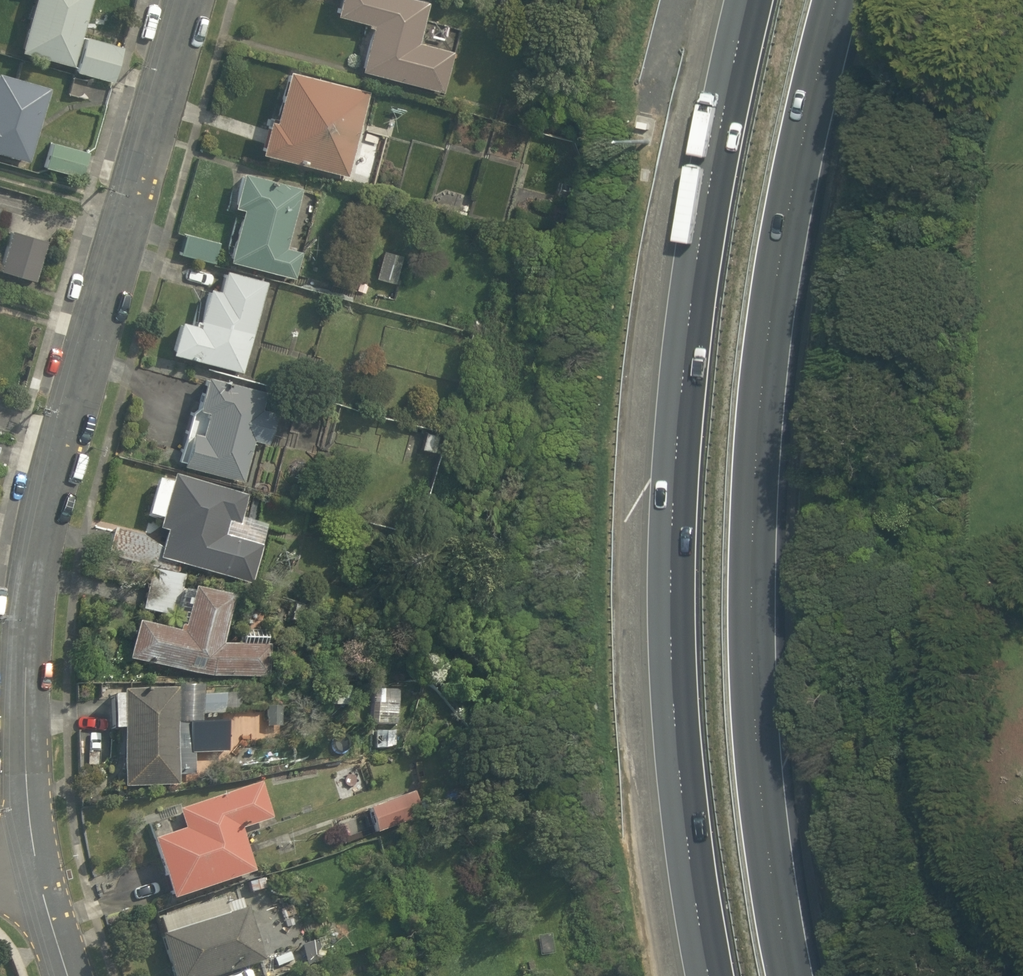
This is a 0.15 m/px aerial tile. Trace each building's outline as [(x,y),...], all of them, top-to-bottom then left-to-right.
[(20,57),(118,82),(127,47),(84,36),(94,0),(35,0),(20,57)] [(418,0),(341,0),(338,16),(371,24),(359,77),(442,95),(453,42),(423,35),(430,3),(418,0)] [(278,120),(270,117),(261,152),(348,176),(368,93),(291,69),(278,120)] [(0,72),(0,157),(29,165),(52,88),(0,72)] [(308,254),(294,252),(306,184),(241,173),(226,264),(291,275),(304,277),(308,254)] [(195,328),(183,325),(176,356),(247,371),(267,279),(233,272),(229,293),(204,287),(195,328)] [(268,404),(271,390),(206,374),(184,465),(248,481),(256,448),(271,452),(282,408),(268,404)] [(163,471),(150,517),(171,523),(162,557),(255,582),(264,547),(230,538),(234,524),(243,527),(251,495),(163,471)] [(225,644),(236,599),(195,588),(185,632),(140,624),(130,660),(218,679),(271,678),(271,647),(225,644)] [(177,721),(184,720),(182,691),(123,695),(128,787),(180,784),(177,721)] [(173,903),(259,875),(246,834),(280,823),(266,781),(176,811),(182,829),(152,838),(173,903)] [(417,789),(363,807),(378,852),(432,834),(417,789)] [(171,975),(229,975),(268,964),(259,934),(285,926),(272,882),(245,890),(154,918),(171,975)]
